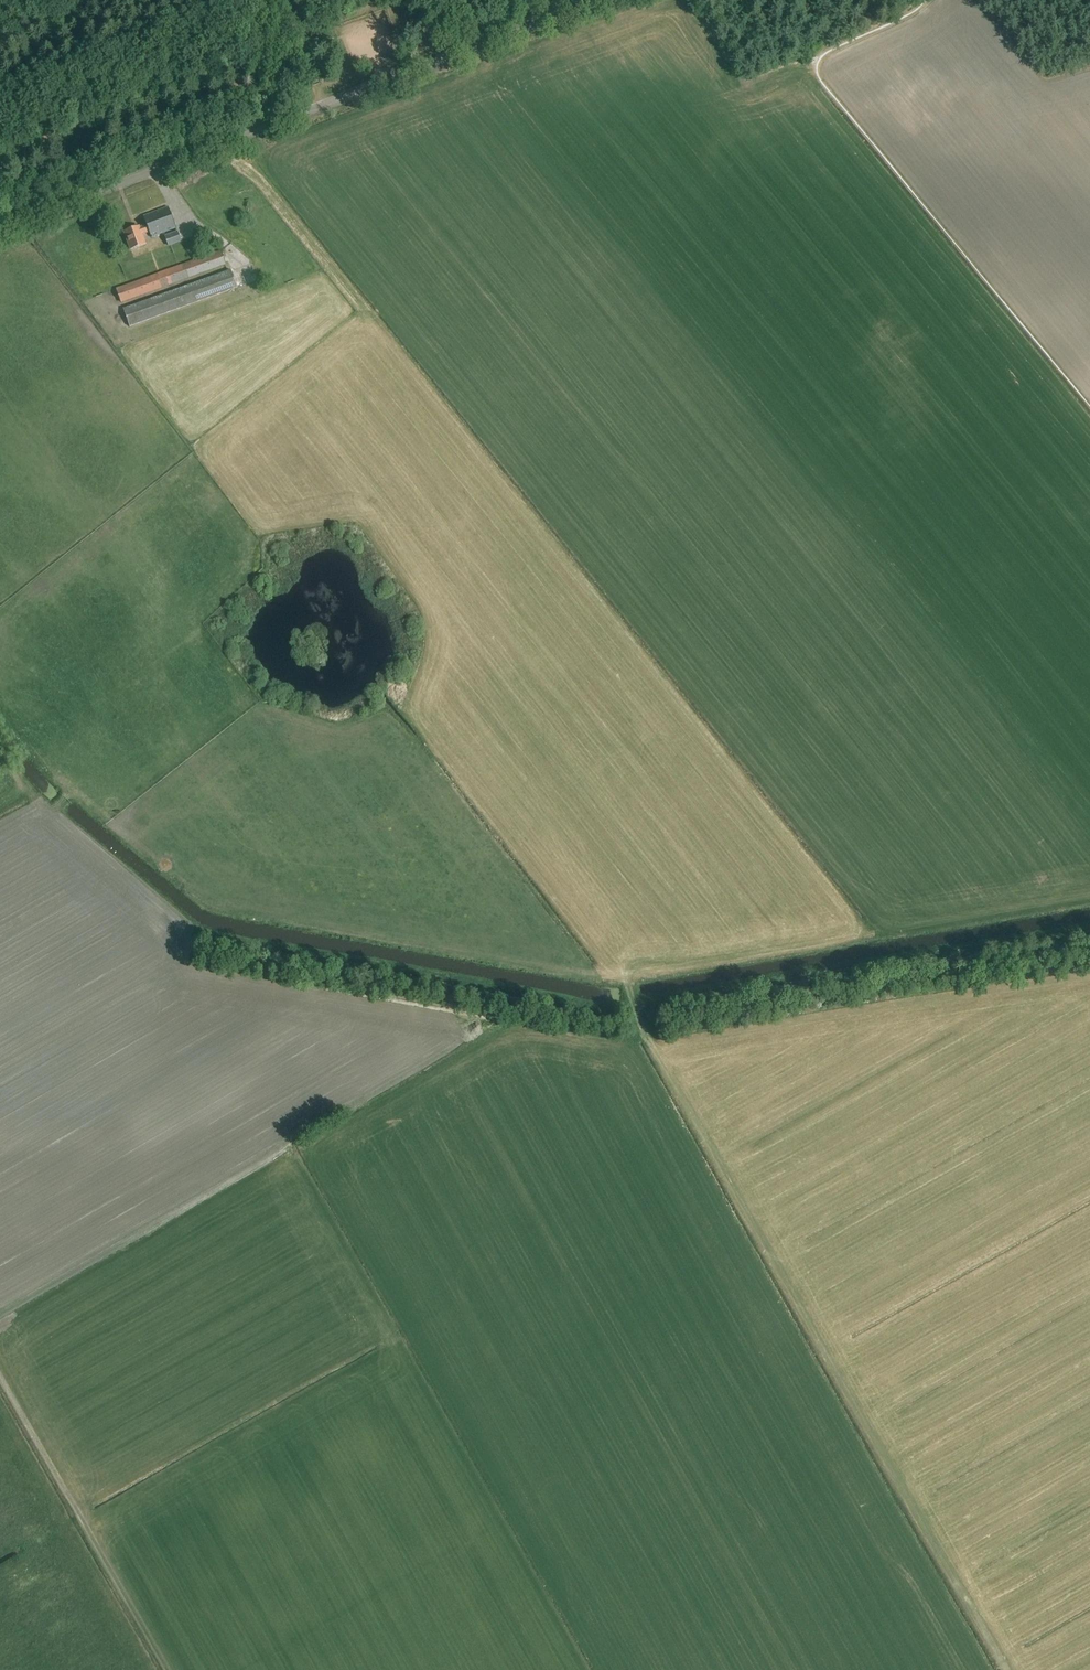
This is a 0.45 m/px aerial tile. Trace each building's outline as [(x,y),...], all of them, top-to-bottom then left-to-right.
[(176,228),(168,207),(143,216),(146,225),(139,228),(139,226),(124,232),(130,250),(145,244),(142,235),(149,232),(151,237),(176,228)] [(168,247),(181,242),(177,231),(164,237),(168,247)] [(121,302),(226,264),(221,251),(116,289),(121,302)] [(130,326),(237,287),(231,270),(123,309),(130,326)]
